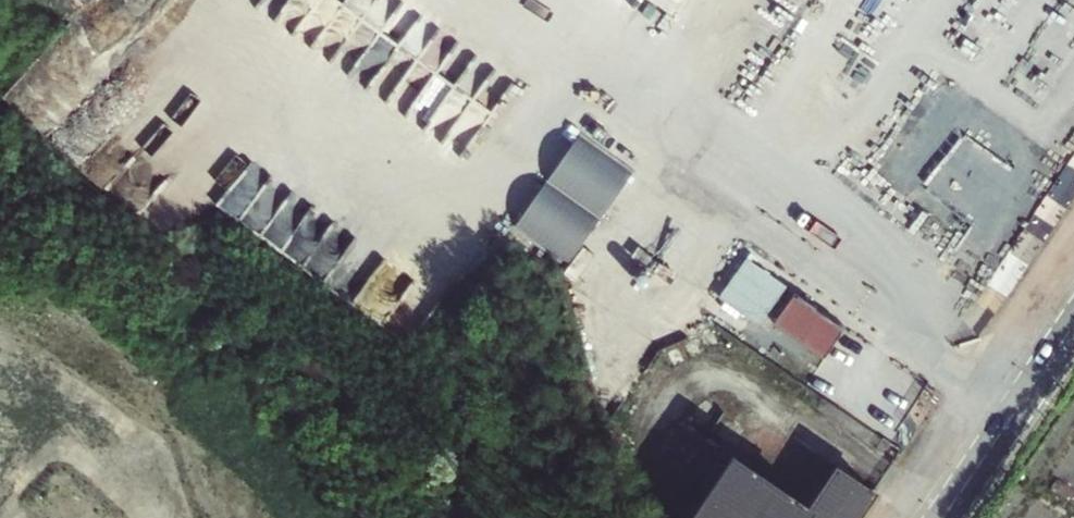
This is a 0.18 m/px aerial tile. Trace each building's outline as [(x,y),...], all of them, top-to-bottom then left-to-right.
[(1016,244),(1073,243),(1073,155),(1016,244)] [(843,330),(794,293),(773,322),(825,356),(843,330)] [(805,385),(821,396),(841,367),(825,356),(805,385)] [(878,496),(840,470),(817,504),(803,494),(797,502),(735,460),(695,517),(863,517),(878,496)]
